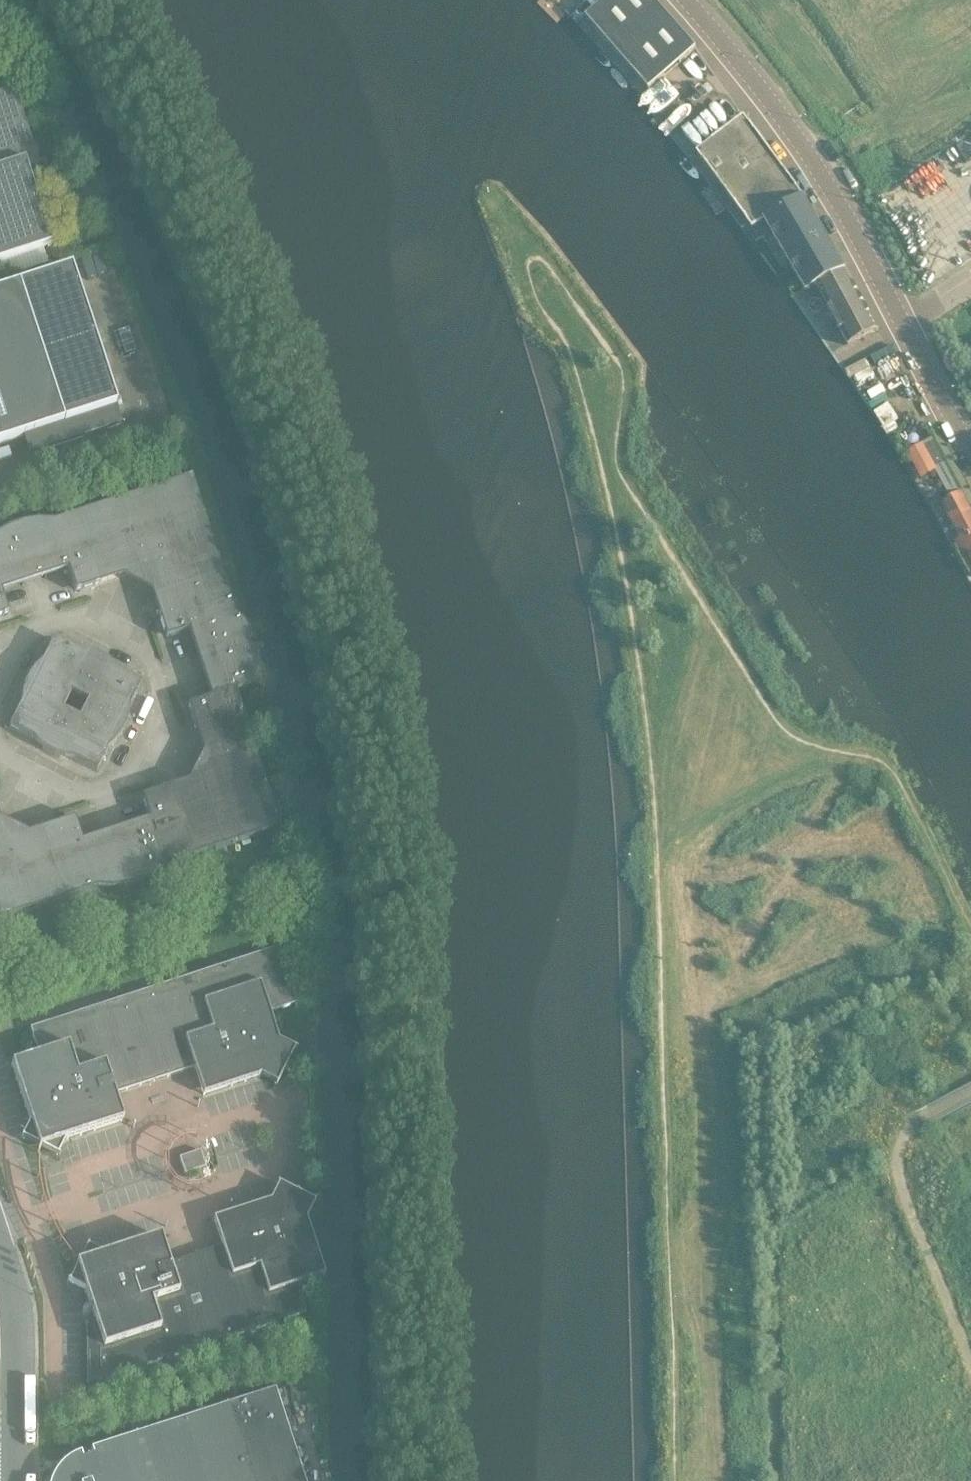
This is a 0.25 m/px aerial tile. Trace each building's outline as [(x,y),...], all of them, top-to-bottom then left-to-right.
[(654,0),(606,0),(586,17),(649,90),(696,49),(654,0)] [(0,110),(0,264),(52,247),(26,168),(35,165),(15,105),(0,110)] [(803,197),(744,116),(711,140),(712,141),(696,152),(752,228),(764,221),(803,197)] [(846,269),(803,197),(764,221),(805,291),(816,285),(848,345),(878,330),(846,269)] [(0,292),(0,446),(28,437),(34,454),(122,426),(71,269),(0,292)] [(935,469),(922,445),(908,452),(921,477),(935,469)] [(191,479),(53,524),(39,523),(24,525),(17,527),(35,582),(68,571),(74,589),(76,594),(81,593),(100,586),(97,577),(142,563),(153,569),(168,613),(159,616),(166,640),(189,633),(200,666),(255,648),(253,642),(245,628),(236,618),(191,479)] [(960,492),(942,502),(970,558),(970,512),(960,492)] [(9,616),(1,593),(35,582),(17,527),(10,530),(0,535),(0,619),(9,616)] [(21,706),(9,729),(32,740),(38,747),(42,750),(46,753),(60,759),(65,761),(75,762),(97,773),(108,751),(115,744),(119,740),(122,736),(126,727),(127,722),(129,718),(130,708),(141,686),(119,674),(108,664),(104,661),(96,656),(91,655),(86,654),(76,652),(54,641),(42,663),(35,670),(32,674),(29,678),(25,687),(23,692),(22,697),(21,706)] [(280,830),(236,694),(258,686),(259,671),(257,656),(255,648),(200,666),(211,700),(193,706),(188,707),(196,732),(205,729),(220,773),(214,785),(169,799),(166,790),(142,798),(144,803),(150,821),(116,832),(134,887),(141,884),(154,877),(165,868),(280,830)] [(70,822),(51,828),(54,837),(9,851),(0,847),(0,922),(98,890),(112,891),(127,889),(134,887),(116,832),(83,843),(75,820),(70,822)] [(260,955),(200,974),(229,1061),(288,1042),(287,1037),(262,963),(260,955)] [(285,955),(262,963),(287,1037),(309,1030),(285,955)] [(200,974),(141,993),(170,1081),(229,1061),(200,974)] [(141,993),(82,1013),(110,1100),(170,1081),(141,993)] [(82,1013),(23,1032),(51,1119),(110,1100),(82,1013)] [(0,1039),(0,1136),(51,1119),(23,1032),(0,1039)] [(201,1142),(181,1148),(192,1180),(212,1174),(201,1142)] [(281,1151),(256,1159),(269,1199),(294,1191),(281,1151)] [(256,1159),(232,1167),(245,1207),(269,1199),(256,1159)] [(142,1161),(122,1167),(133,1200),(153,1193),(142,1161)] [(122,1167),(103,1174),(113,1206),(133,1200),(122,1167)] [(232,1167),(212,1174),(225,1214),(245,1207),(232,1167)] [(212,1174),(192,1180),(205,1220),(225,1214),(212,1174)] [(192,1180),(172,1187),(185,1227),(205,1220),(192,1180)] [(172,1187),(153,1193),(166,1233),(185,1227),(172,1187)] [(153,1193),(133,1200),(146,1240),(166,1233),(153,1193)] [(39,1195),(14,1203),(24,1235),(49,1227),(39,1195)] [(133,1200),(113,1206),(126,1246),(146,1240),(133,1200)] [(113,1206),(94,1212),(107,1252),(126,1246),(113,1206)] [(94,1212),(74,1219),(87,1259),(107,1252),(94,1212)] [(74,1219),(49,1227),(62,1267),(87,1259),(74,1219)] [(299,1265),(276,1273),(297,1336),(320,1328),(299,1265)] [(275,1269),(200,1293),(223,1365),(299,1341),(297,1336),(276,1273),(275,1269)] [(200,1293),(125,1317),(149,1390),(223,1365),(200,1293)] [(125,1317),(51,1342),(51,1422),(149,1390),(125,1317)] [(81,1454),(75,1457),(69,1460),(64,1464),(59,1469),(55,1474),(52,1480),(304,1480),(275,1391),(91,1451),(93,1458),(83,1461),(81,1454)]
